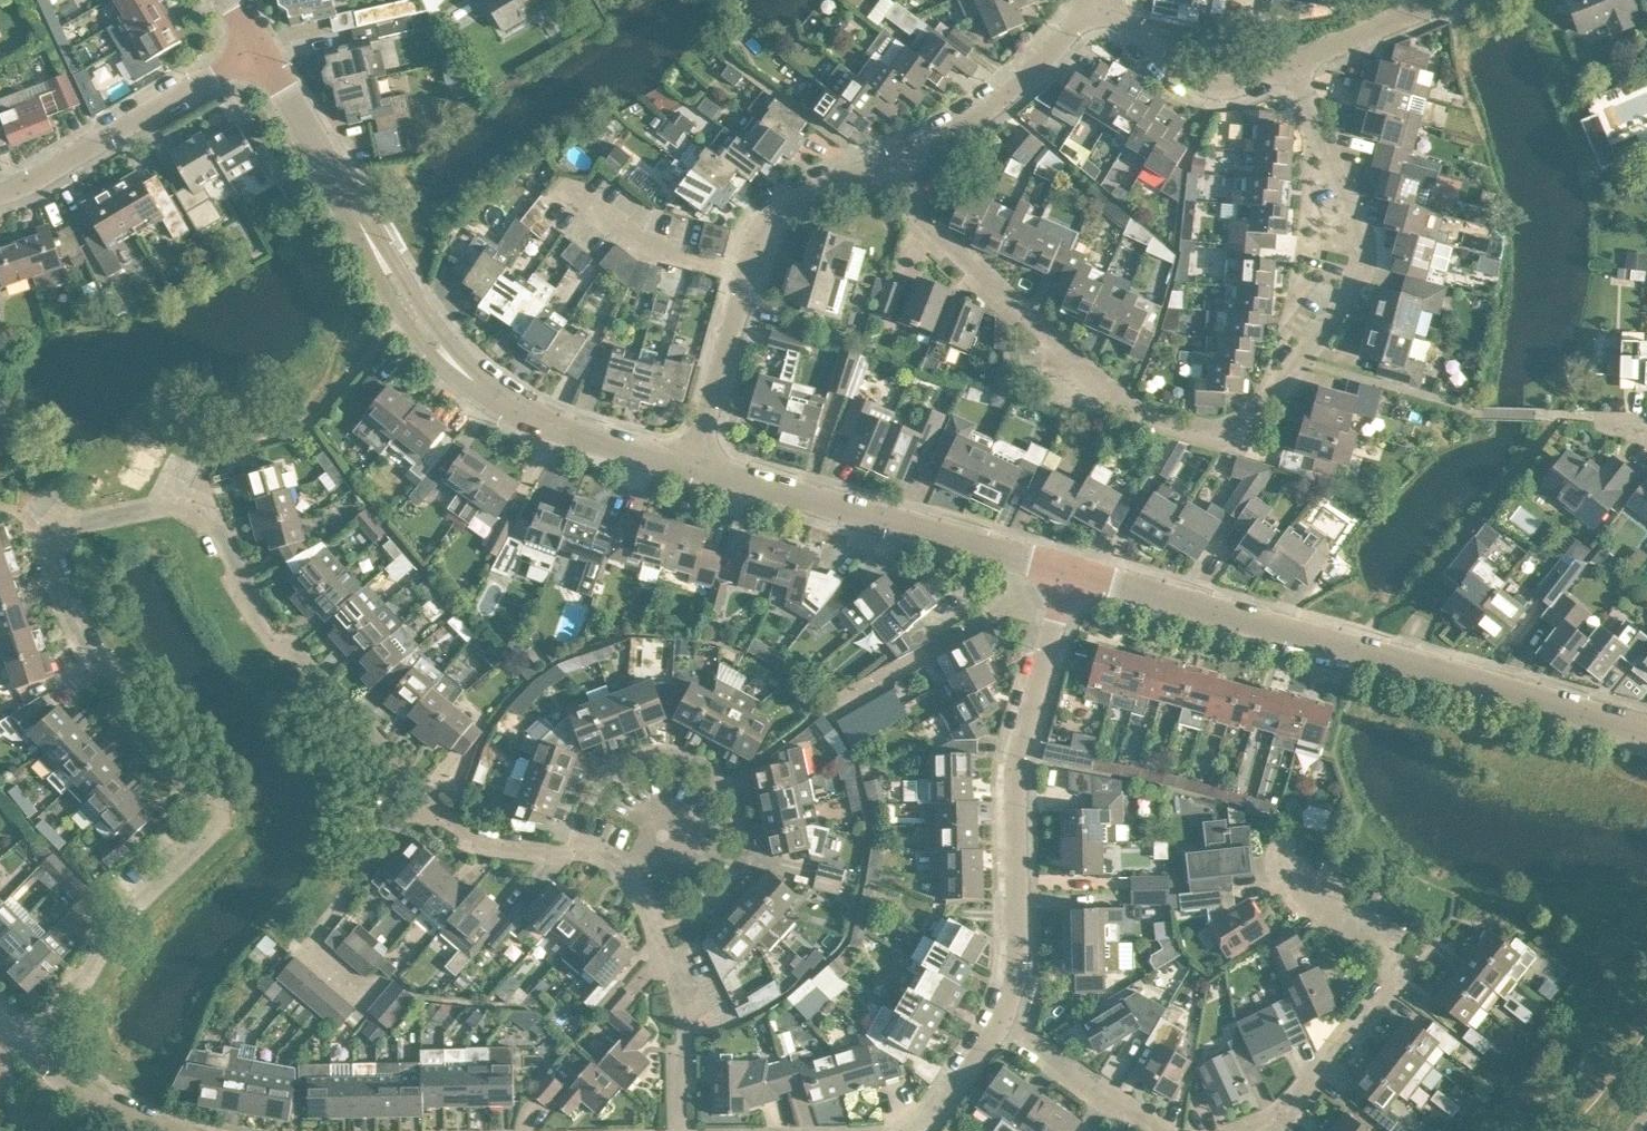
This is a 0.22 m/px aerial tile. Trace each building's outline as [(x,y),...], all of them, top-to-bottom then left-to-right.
[(43,9),(52,5),(49,0),(39,0),(43,9)] [(108,28),(120,49),(169,20),(158,1),(157,0),(156,0),(126,17),(126,16),(121,19),(122,20),(108,28)] [(126,16),(126,17),(156,0),(116,0),(126,16)] [(325,0),(279,0),(282,13),(288,11),(292,25),(337,14),(334,0),(330,0),(325,1),(325,0)] [(411,15),(428,11),(422,0),(406,0),(355,12),(358,27),(376,23),(411,15)] [(507,33),(531,19),(529,14),(553,0),(488,0),(507,33)] [(982,13),(1011,0),(958,0),(967,20),(982,13)] [(1037,0),(1011,0),(982,13),(993,38),(1025,23),(1018,9),(1037,1),(1037,0)] [(1213,0),(1156,0),(1154,14),(1151,13),(1151,14),(1198,24),(1198,23),(1196,22),(1199,8),(1210,10),(1213,0)] [(1268,14),(1299,19),(1300,15),(1302,2),(1290,0),(1271,0),(1268,14)] [(1632,0),(1567,0),(1580,32),(1608,20),(1614,34),(1632,26),(1627,12),(1636,9),(1632,0)] [(971,76),(978,67),(966,57),(968,54),(947,38),(944,42),(933,33),(932,35),(925,29),(928,25),(897,2),(886,17),(911,35),(913,32),(918,35),(909,49),(918,55),(918,56),(945,77),(945,76),(954,64),(971,76)] [(52,5),(43,9),(50,24),(58,20),(52,5)] [(411,15),(376,23),(380,38),(414,30),(411,15)] [(840,15),(833,25),(843,33),(850,22),(840,15)] [(134,41),(120,49),(118,50),(136,81),(163,65),(157,56),(182,41),(169,20),(134,41)] [(328,64),(321,65),(327,89),(334,87),(371,79),(370,78),(365,57),(375,54),(371,40),(380,38),(376,23),(358,27),(362,41),(325,50),(328,64)] [(968,54),(976,43),(955,27),(947,38),(968,54)] [(65,34),(57,38),(64,53),(72,49),(65,34)] [(951,81),(945,76),(945,77),(918,56),(918,55),(909,49),(894,38),(878,59),(891,69),(918,90),(919,90),(927,78),(944,91),(951,81)] [(1369,68),(1365,81),(1365,82),(1412,95),(1426,99),(1427,99),(1431,86),(1416,82),(1420,69),(1427,70),(1431,54),(1409,49),(1412,38),(1411,38),(1396,44),(1395,45),(1392,61),(1383,58),(1380,71),(1369,68)] [(856,76),(865,82),(864,83),(892,104),(901,92),(918,104),(925,95),(919,90),(918,90),(891,69),(878,59),(872,54),(856,76)] [(75,56),(67,60),(74,74),(82,71),(75,56)] [(1111,68),(1085,111),(1085,112),(1107,125),(1138,75),(1128,69),(1115,61),(1111,68)] [(822,84),(838,96),(865,118),(866,117),(874,106),(891,118),(898,108),(892,104),(864,83),(865,82),(856,76),(838,62),(822,84)] [(1076,127),(1085,112),(1085,111),(1111,68),(1101,62),(1089,81),(1076,73),(1067,87),(1056,80),(1035,99),(1053,110),(1051,112),(1076,127)] [(736,86),(744,75),(729,64),(721,75),(736,86)] [(82,71),(74,74),(81,89),(89,85),(82,71)] [(0,99),(0,114),(5,127),(11,145),(53,129),(48,114),(59,110),(59,112),(81,104),(67,73),(47,81),(52,93),(27,102),(23,90),(0,99)] [(1107,125),(1130,139),(1149,108),(1148,108),(1156,95),(1143,87),(1147,81),(1138,75),(1107,125)] [(379,132),(414,124),(407,94),(382,100),(377,77),(370,78),(371,79),(334,87),(339,111),(346,110),(349,123),(375,117),(379,132)] [(1354,78),(1350,92),(1361,95),(1357,107),(1419,124),(1426,99),(1412,95),(1365,82),(1365,81),(1354,78)] [(872,122),(866,117),(865,118),(838,96),(822,84),(817,80),(800,102),(848,138),(857,126),(865,132),(872,122)] [(98,92),(85,98),(93,117),(109,108),(101,91),(98,92)] [(771,95),(764,104),(771,109),(762,122),(799,149),(806,139),(799,133),(808,122),(771,95)] [(1126,145),(1149,159),(1168,128),(1167,128),(1175,115),(1162,108),(1166,101),(1156,95),(1148,108),(1149,108),(1130,139),(1126,145)] [(712,119),(720,108),(706,97),(698,108),(712,119)] [(1411,154),(1419,124),(1357,107),(1357,108),(1358,108),(1354,121),(1365,124),(1362,137),(1380,142),(1376,155),(1442,173),(1444,163),(1411,154)] [(1245,151),(1257,152),(1257,151),(1292,154),(1295,127),(1273,125),(1274,112),(1244,109),(1242,140),(1246,140),(1245,151)] [(685,131),(689,134),(697,123),(682,113),(675,124),(685,131)] [(1185,122),(1175,115),(1167,128),(1168,128),(1149,159),(1145,165),(1169,180),(1162,191),(1179,202),(1182,169),(1177,166),(1187,149),(1173,141),(1185,122)] [(655,117),(650,125),(656,128),(661,120),(655,117)] [(739,138),(775,165),(774,165),(775,166),(784,155),(791,160),(799,149),(762,122),(755,117),(739,138)] [(677,142),(685,131),(675,124),(670,121),(663,132),(677,142)] [(208,142),(222,166),(228,175),(249,162),(263,185),(283,173),(265,143),(253,149),(238,124),(208,142)] [(1042,144),(1020,125),(1011,136),(1033,154),(1042,144)] [(708,148),(715,153),(715,154),(738,171),(738,172),(747,179),(748,179),(751,181),(760,170),(767,175),(774,165),(775,165),(739,138),(724,126),(708,148)] [(201,178),(222,166),(208,142),(203,133),(170,152),(194,194),(206,187),(201,178)] [(1011,136),(1003,145),(1002,146),(1024,165),(1033,154),(1011,136)] [(1060,151),(1070,158),(1077,145),(1068,139),(1060,151)] [(694,153),(685,165),(729,198),(737,188),(739,190),(747,179),(738,172),(738,171),(715,154),(715,153),(708,148),(701,143),(694,153)] [(618,146),(603,165),(617,176),(632,158),(618,146)] [(1066,164),(1050,150),(1038,163),(1038,164),(1061,174),(1066,164)] [(1236,165),(1235,177),(1236,177),(1247,178),(1248,178),(1290,181),(1292,154),(1257,151),(1257,152),(1245,151),(1244,166),(1236,165)] [(1376,155),(1369,182),(1380,185),(1376,197),(1431,212),(1442,173),(1376,155)] [(672,183),(669,187),(673,189),(672,190),(706,214),(714,203),(722,208),(729,198),(685,165),(676,158),(663,177),(672,183)] [(1095,179),(1100,170),(1087,158),(1081,167),(1095,179)] [(1194,160),(1192,173),(1198,174),(1205,174),(1206,162),(1194,160)] [(1646,180),(1646,169),(1634,175),(1638,184),(1646,180)] [(153,199),(136,170),(109,186),(134,227),(152,216),(155,223),(163,218),(175,238),(190,229),(167,191),(153,199)] [(1188,173),(1185,199),(1195,200),(1198,174),(1192,173),(1188,173)] [(289,177),(281,182),(288,193),(296,189),(289,177)] [(1289,207),(1290,181),(1248,178),(1247,178),(1236,177),(1235,192),(1234,204),(1239,204),(1253,205),(1289,207)] [(950,227),(974,238),(975,238),(991,201),(992,202),(998,187),(987,182),(979,201),(964,194),(950,227)] [(134,227),(109,186),(83,202),(99,230),(86,238),(109,277),(123,268),(112,248),(119,244),(116,237),(134,227)] [(1123,202),(1129,192),(1122,187),(1115,187),(1111,192),(1123,202)] [(178,194),(177,195),(199,233),(224,218),(213,199),(188,213),(178,195),(178,194)] [(1376,197),(1376,198),(1380,199),(1377,212),(1388,215),(1384,227),(1421,237),(1436,241),(1441,242),(1443,233),(1444,230),(1428,225),(1431,212),(1376,197)] [(470,298),(480,305),(481,306),(502,275),(507,268),(531,230),(542,216),(545,212),(549,206),(539,198),(525,215),(520,222),(514,217),(494,248),(489,245),(484,252),(471,244),(459,262),(453,271),(466,280),(464,283),(475,291),(470,298)] [(1191,241),(1195,200),(1185,199),(1181,240),(1191,241)] [(1015,212),(1011,223),(998,252),(999,252),(1024,263),(1037,230),(1037,229),(1041,219),(1028,213),(1031,205),(1020,200),(1015,212)] [(997,256),(999,252),(998,252),(1011,223),(1015,212),(1002,206),(992,202),(991,201),(975,238),(974,238),(971,245),(997,256)] [(1232,219),(1230,244),(1260,246),(1276,247),(1277,234),(1287,235),(1289,207),(1253,205),(1239,204),(1237,219),(1232,219)] [(1118,207),(1110,216),(1126,230),(1131,218),(1118,207)] [(1469,207),(1465,220),(1482,225),(1486,212),(1469,207)] [(541,238),(552,225),(542,216),(531,230),(541,238)] [(1124,234),(1149,244),(1153,236),(1131,218),(1126,230),(1124,234)] [(1041,219),(1037,229),(1037,230),(1024,263),(1048,273),(1049,272),(1061,277),(1073,250),(1061,244),(1062,241),(1048,234),(1052,224),(1041,219)] [(706,222),(704,227),(702,235),(728,242),(732,228),(706,222)] [(40,234),(21,240),(33,277),(38,292),(68,282),(60,258),(69,255),(75,267),(88,261),(70,226),(58,232),(60,237),(54,239),(49,224),(38,228),(40,234)] [(1384,227),(1384,228),(1389,229),(1385,242),(1396,245),(1393,258),(1397,259),(1393,272),(1407,275),(1412,277),(1426,280),(1443,285),(1454,246),(1441,242),(1436,241),(1421,237),(1384,227)] [(843,277),(853,244),(844,241),(845,239),(814,231),(805,266),(837,276),(843,277)] [(1459,247),(1462,238),(1443,233),(1441,242),(1459,247)] [(702,235),(700,245),(699,248),(713,252),(725,255),(728,242),(702,235)] [(1153,236),(1149,244),(1146,251),(1174,263),(1176,255),(1153,236)] [(4,286),(33,277),(21,240),(3,247),(1,243),(0,243),(0,292),(4,286)] [(1182,251),(1175,280),(1187,282),(1191,241),(1181,240),(1179,251),(1182,251)] [(562,255),(572,264),(583,250),(573,242),(562,255)] [(628,252),(617,243),(603,259),(600,264),(611,273),(628,252)] [(1259,259),(1260,246),(1230,244),(1229,258),(1228,273),(1227,273),(1226,285),(1238,286),(1238,285),(1274,288),(1276,260),(1259,259)] [(582,272),(594,259),(583,250),(572,264),(582,272)] [(1061,277),(1054,292),(1066,298),(1063,306),(1063,307),(1061,311),(1085,322),(1087,317),(1088,317),(1103,284),(1102,284),(1107,273),(1084,263),(1087,256),(1073,250),(1061,277)] [(611,273),(625,284),(638,260),(628,252),(611,273)] [(1625,269),(1631,270),(1645,271),(1646,271),(1646,266),(1646,259),(1626,256),(1625,269)] [(638,260),(625,284),(642,289),(650,264),(638,260)] [(796,263),(787,297),(795,300),(794,302),(803,304),(816,308),(825,310),(836,314),(841,296),(832,293),(837,276),(805,266),(796,263)] [(663,267),(650,264),(642,289),(656,293),(663,268),(663,267)] [(1618,268),(1617,278),(1630,279),(1631,270),(1625,269),(1618,268)] [(1645,281),(1645,271),(1631,270),(1630,279),(1645,281)] [(529,282),(503,321),(515,328),(510,336),(520,342),(521,343),(546,306),(557,288),(535,273),(529,282)] [(721,280),(694,273),(691,285),(718,293),(721,280)] [(1084,324),(1109,335),(1124,302),(1123,302),(1128,291),(1114,285),(1118,277),(1107,273),(1102,284),(1103,284),(1088,317),(1087,317),(1085,322),(1084,324)] [(481,306),(480,305),(476,313),(487,320),(492,313),(503,321),(529,282),(520,276),(515,284),(502,275),(481,306)] [(876,276),(873,286),(884,289),(888,279),(876,276)] [(1380,289),(1370,323),(1414,335),(1421,309),(1440,315),(1448,286),(1443,285),(1426,280),(1412,277),(1407,296),(1380,289)] [(891,319),(894,309),(906,313),(904,319),(936,331),(937,332),(950,298),(953,292),(919,279),(914,292),(902,287),(903,285),(888,279),(884,289),(880,300),(876,314),(891,319)] [(113,285),(103,290),(116,317),(128,310),(113,285)] [(1264,314),(1264,315),(1272,315),(1274,288),(1238,285),(1238,286),(1226,285),(1225,300),(1217,299),(1217,300),(1216,311),(1228,312),(1229,312),(1264,314)] [(873,286),(870,298),(880,300),(884,289),(873,286)] [(1128,291),(1123,302),(1124,302),(1109,335),(1133,346),(1129,354),(1143,360),(1155,332),(1162,306),(1128,291)] [(1172,293),(1168,307),(1169,308),(1168,308),(1180,309),(1182,309),(1183,294),(1172,293)] [(666,314),(671,297),(658,294),(653,311),(666,314)] [(953,342),(968,348),(974,334),(975,334),(978,326),(977,326),(983,311),(950,298),(937,332),(936,331),(921,371),(934,374),(939,361),(945,363),(953,342)] [(1204,299),(1204,310),(1208,310),(1216,311),(1217,300),(1204,299)] [(537,366),(563,328),(568,320),(555,312),(546,306),(521,343),(520,342),(519,343),(531,351),(526,359),(537,366)] [(1162,329),(1163,329),(1178,334),(1180,309),(1168,308),(1162,329)] [(1255,340),(1255,341),(1262,341),(1264,315),(1264,314),(1229,312),(1228,312),(1216,311),(1214,337),(1255,340)] [(1414,335),(1370,323),(1361,355),(1387,362),(1383,377),(1420,388),(1426,363),(1407,358),(1414,335)] [(563,328),(537,366),(548,373),(553,366),(565,373),(566,371),(578,379),(593,357),(590,355),(597,344),(588,338),(591,335),(581,329),(576,336),(563,328)] [(779,379),(761,374),(749,417),(769,423),(766,431),(778,434),(779,435),(788,400),(789,400),(794,383),(800,353),(805,338),(773,329),(769,344),(787,350),(779,379)] [(1193,362),(1193,363),(1204,364),(1210,364),(1246,366),(1245,367),(1253,367),(1255,341),(1255,340),(1214,337),(1207,337),(1206,352),(1194,351),(1193,352),(1193,362)] [(1646,385),(1646,370),(1646,341),(1622,340),(1622,348),(1607,347),(1606,374),(1621,375),(1620,379),(1636,380),(1636,390),(1646,391),(1646,385)] [(671,344),(667,360),(655,405),(656,403),(668,407),(670,398),(683,402),(696,357),(686,355),(687,349),(671,344)] [(614,402),(627,406),(639,362),(624,357),(626,349),(615,346),(614,350),(605,347),(601,360),(597,359),(590,384),(604,388),(603,390),(616,394),(614,402)] [(829,391),(846,395),(854,375),(860,356),(861,354),(841,348),(829,391)] [(642,401),(655,405),(667,360),(656,357),(657,355),(642,351),(639,362),(627,406),(639,409),(642,401)] [(994,390),(1011,395),(1013,352),(995,351),(994,390)] [(1180,351),(1179,361),(1193,362),(1193,352),(1180,351)] [(854,375),(864,379),(871,360),(860,356),(854,375)] [(1243,394),(1245,367),(1246,366),(1210,364),(1204,364),(1203,379),(1197,378),(1195,403),(1197,404),(1196,413),(1217,414),(1217,405),(1225,406),(1226,392),(1243,394)] [(382,455),(390,444),(418,410),(417,409),(390,387),(388,389),(371,375),(353,398),(370,412),(353,432),(382,455)] [(1382,389),(1350,380),(1345,395),(1321,388),(1312,420),(1348,430),(1352,412),(1374,418),(1382,389)] [(809,406),(789,400),(788,400),(779,435),(778,434),(776,443),(811,452),(825,399),(812,395),(809,406)] [(873,470),(879,456),(893,423),(892,423),(891,426),(864,415),(870,402),(856,396),(844,425),(857,430),(845,458),(873,470)] [(418,486),(443,456),(447,451),(455,441),(444,431),(446,428),(420,406),(417,409),(418,410),(390,444),(415,464),(410,470),(405,476),(418,486)] [(893,423),(879,456),(873,470),(874,470),(875,468),(902,479),(912,456),(914,451),(925,455),(927,456),(944,415),(930,409),(920,435),(893,423)] [(952,415),(937,447),(939,448),(951,454),(950,456),(944,468),(938,482),(971,497),(990,456),(992,451),(968,440),(973,429),(975,425),(952,415)] [(1357,432),(1348,430),(1312,420),(1306,418),(1297,451),(1305,453),(1301,467),(1334,476),(1338,462),(1348,465),(1357,432)] [(1188,444),(1171,439),(1153,469),(1169,478),(1188,444)] [(990,456),(971,497),(999,509),(1001,505),(1003,506),(1014,483),(1027,489),(1023,497),(1025,497),(1042,466),(995,444),(992,451),(990,456)] [(446,516),(455,522),(493,467),(467,449),(459,461),(447,451),(443,456),(418,486),(410,496),(420,505),(443,477),(461,491),(449,508),(451,510),(446,516)] [(335,466),(324,451),(316,458),(327,472),(335,466)] [(1568,452),(1545,481),(1546,481),(1560,493),(1556,497),(1561,501),(1577,514),(1581,509),(1598,522),(1609,507),(1621,493),(1618,491),(1633,472),(1613,457),(1604,470),(1599,476),(1586,466),(1588,464),(1587,463),(1585,461),(1583,463),(1568,452)] [(1274,468),(1241,459),(1238,458),(1233,475),(1245,478),(1234,494),(1224,509),(1212,502),(1205,514),(1190,504),(1185,512),(1185,513),(1168,540),(1197,558),(1227,511),(1239,519),(1253,499),(1274,468)] [(286,489),(279,463),(235,476),(239,490),(250,487),(253,500),(258,499),(257,498),(286,489)] [(1042,465),(1042,466),(1025,497),(1021,505),(1024,501),(1066,524),(1072,514),(1071,514),(1085,488),(1042,465)] [(1090,478),(1085,488),(1071,514),(1072,514),(1101,530),(1104,525),(1116,531),(1113,536),(1114,537),(1134,502),(1106,487),(1113,473),(1098,465),(1090,478)] [(346,480),(335,466),(327,472),(338,486),(346,480)] [(14,470),(17,485),(26,483),(32,482),(28,467),(14,470)] [(493,467),(460,516),(469,522),(470,523),(483,506),(497,516),(519,484),(493,467)] [(1627,503),(1646,518),(1646,477),(1627,503)] [(1185,513),(1185,512),(1170,503),(1177,492),(1163,483),(1133,530),(1163,549),(1168,540),(1185,513)] [(254,527),(298,514),(291,487),(286,489),(257,498),(258,499),(261,510),(250,513),(254,527)] [(607,553),(592,548),(607,507),(577,496),(570,514),(571,515),(558,551),(558,552),(588,562),(578,591),(592,596),(607,553)] [(1260,574),(1265,567),(1264,567),(1286,537),(1285,537),(1262,520),(1269,510),(1253,499),(1239,519),(1236,524),(1250,534),(1235,555),(1260,574)] [(570,514),(542,504),(534,526),(532,525),(525,544),(520,558),(552,570),(558,552),(558,551),(571,515),(570,514)] [(274,549),(283,564),(308,550),(303,541),(305,540),(298,514),(254,527),(258,540),(268,537),(272,550),(274,549)] [(645,559),(662,564),(674,523),(646,515),(643,526),(620,520),(609,556),(643,566),(645,559)] [(485,549),(499,557),(510,536),(515,525),(502,518),(485,549)] [(385,533),(372,519),(361,528),(374,542),(385,533)] [(13,549),(4,523),(0,524),(0,553),(13,549)] [(705,532),(674,523),(662,564),(693,573),(691,580),(712,585),(721,555),(700,550),(705,532)] [(1290,530),(1285,537),(1286,537),(1264,567),(1265,567),(1289,585),(1307,560),(1318,568),(1326,557),(1323,538),(1309,529),(1303,539),(1290,530)] [(499,557),(492,570),(509,576),(516,557),(520,558),(525,544),(510,536),(499,557)] [(745,568),(741,585),(752,589),(751,594),(770,599),(775,581),(784,545),(754,536),(745,568)] [(1488,546),(1475,536),(1446,574),(1462,586),(1444,609),(1453,616),(1452,617),(1456,621),(1458,619),(1469,628),(1473,624),(1472,624),(1496,594),(1495,594),(1505,582),(1492,572),(1494,569),(1479,557),(1488,546)] [(384,546),(396,559),(403,553),(391,539),(384,546)] [(1578,540),(1565,557),(1583,562),(1584,561),(1592,551),(1578,540)] [(308,550),(283,564),(292,579),(291,580),(299,590),(291,597),(301,608),(335,578),(346,567),(329,548),(327,549),(323,542),(308,550)] [(1597,544),(1584,561),(1605,567),(1612,556),(1597,544)] [(821,558),(814,556),(815,553),(784,545),(775,581),(792,586),(788,598),(786,607),(810,622),(816,614),(825,602),(843,580),(832,572),(828,577),(810,572),(811,566),(818,568),(821,558)] [(13,577),(14,577),(22,574),(13,549),(0,553),(0,581),(13,577)] [(415,566),(403,553),(396,559),(408,573),(415,566)] [(1565,557),(1536,593),(1552,606),(1562,593),(1586,563),(1583,562),(1565,557)] [(346,567),(335,578),(301,608),(310,618),(318,611),(327,621),(330,618),(352,597),(355,594),(364,587),(346,567)] [(835,591),(825,602),(836,616),(842,611),(859,633),(870,624),(871,623),(870,623),(903,597),(902,596),(885,575),(869,588),(863,593),(848,575),(843,580),(835,591)] [(14,577),(13,577),(0,581),(0,609),(22,602),(14,577)] [(717,577),(707,611),(720,615),(729,581),(717,577)] [(419,586),(431,599),(439,593),(427,579),(419,586)] [(1488,636),(1497,643),(1529,602),(1518,593),(1512,601),(1499,590),(1505,582),(1495,594),(1496,594),(1472,624),(1473,624),(1484,633),(1483,634),(1487,638),(1488,636)] [(330,634),(339,645),(386,603),(369,583),(364,587),(355,594),(352,597),(330,618),(338,627),(330,634)] [(903,597),(870,623),(871,623),(899,658),(934,638),(934,637),(928,640),(914,623),(920,618),(937,604),(920,583),(903,597)] [(451,606),(439,593),(431,599),(443,613),(451,606)] [(1565,673),(1576,659),(1575,659),(1589,641),(1589,640),(1576,630),(1589,615),(1562,593),(1552,606),(1544,616),(1558,627),(1539,652),(1565,673)] [(31,627),(30,626),(22,602),(0,609),(0,638),(31,627)] [(386,603),(339,645),(349,655),(357,648),(365,657),(400,628),(404,624),(386,603)] [(456,615),(448,623),(456,632),(464,624),(456,615)] [(1589,640),(1589,641),(1575,659),(1576,659),(1601,679),(1621,654),(1635,665),(1646,650),(1646,638),(1626,621),(1614,637),(1600,627),(1589,640)] [(30,626),(31,627),(0,638),(0,641),(7,663),(48,649),(39,624),(30,626)] [(937,658),(949,679),(959,673),(959,674),(984,660),(985,660),(994,655),(989,645),(996,641),(997,638),(992,629),(993,628),(992,627),(937,658)] [(365,657),(361,660),(370,670),(362,677),(372,688),(380,681),(414,651),(417,648),(400,628),(365,657)] [(514,631),(508,648),(522,653),(523,650),(528,636),(514,631)] [(756,639),(748,651),(776,666),(782,654),(756,639)] [(688,656),(689,640),(676,640),(675,655),(688,656)] [(595,651),(598,661),(614,655),(611,645),(595,651)] [(1109,705),(1113,692),(1123,652),(1099,646),(1092,671),(1085,698),(1109,705)] [(502,661),(489,647),(482,654),(494,668),(502,661)] [(721,647),(719,654),(736,663),(735,663),(741,666),(738,671),(747,676),(750,671),(755,662),(740,654),(721,647)] [(1076,648),(1073,657),(1086,661),(1089,652),(1076,648)] [(7,663),(16,689),(56,675),(48,649),(7,663)] [(522,653),(517,667),(529,680),(541,670),(523,650),(522,653)] [(1635,665),(1633,668),(1634,669),(1636,672),(1639,675),(1642,677),(1645,679),(1646,680),(1646,650),(1635,665)] [(385,702),(397,712),(404,718),(409,717),(410,715),(410,714),(413,711),(432,688),(433,688),(435,685),(443,675),(414,651),(380,681),(394,692),(385,702)] [(582,666),(598,661),(595,651),(579,656),(582,666)] [(1145,658),(1123,652),(1113,692),(1109,705),(1132,712),(1147,659),(1145,658)] [(1149,697),(1160,700),(1171,661),(1146,654),(1145,658),(1147,659),(1132,712),(1131,714),(1143,718),(1149,697)] [(949,679),(961,700),(962,701),(986,686),(987,687),(996,681),(985,660),(984,660),(959,674),(959,673),(949,679)] [(714,694),(690,738),(698,742),(703,734),(714,739),(739,692),(747,676),(738,671),(719,661),(717,680),(717,688),(714,694)] [(1160,700),(1183,706),(1194,667),(1171,661),(1160,700)] [(770,670),(755,662),(750,671),(765,679),(770,670)] [(1219,674),(1194,667),(1183,706),(1178,725),(1201,732),(1205,718),(1216,678),(1217,679),(1219,674)] [(413,731),(424,740),(453,705),(464,691),(463,690),(461,687),(459,684),(457,682),(454,680),(453,679),(450,678),(450,677),(447,676),(443,675),(435,685),(433,688),(432,688),(413,711),(410,714),(410,715),(420,723),(413,731)] [(1205,718),(1228,724),(1239,685),(1217,679),(1216,678),(1205,718)] [(536,680),(523,693),(534,703),(546,690),(536,680)] [(652,680),(631,688),(649,735),(657,732),(654,723),(666,718),(663,709),(671,710),(673,683),(653,682),(652,680)] [(682,733),(690,738),(714,694),(694,683),(693,684),(673,683),(671,710),(679,710),(675,719),(687,725),(682,733)] [(1261,691),(1239,685),(1228,724),(1253,731),(1254,726),(1253,726),(1263,691),(1261,691)] [(608,686),(588,694),(591,703),(609,750),(617,746),(614,737),(625,733),(611,695),(608,686)] [(980,718),(999,708),(987,687),(986,686),(962,701),(961,700),(952,705),(938,713),(953,739),(955,738),(955,739),(979,738),(989,733),(980,718)] [(1262,686),(1261,691),(1263,691),(1253,726),(1254,726),(1276,732),(1287,693),(1262,686)] [(631,688),(611,695),(625,733),(637,729),(640,738),(649,735),(631,688)] [(901,702),(894,689),(885,695),(892,707),(901,702)] [(761,703),(739,692),(714,739),(724,745),(720,753),(728,758),(751,714),(755,708),(761,703)] [(521,717),(534,703),(523,693),(511,706),(521,717)] [(1310,699),(1287,693),(1276,732),(1273,745),(1296,751),(1310,699)] [(892,707),(885,695),(873,701),(887,726),(908,714),(901,702),(892,707)] [(46,751),(83,716),(77,709),(69,716),(60,707),(55,711),(41,696),(0,722),(0,737),(3,735),(14,741),(23,741),(31,735),(46,751)] [(798,702),(808,716),(816,709),(806,696),(798,702)] [(1320,758),(1320,757),(1334,706),(1310,699),(1296,751),(1320,758)] [(887,726),(873,701),(861,708),(875,732),(887,726)] [(571,712),(556,726),(575,745),(581,739),(584,748),(597,744),(600,753),(609,750),(591,703),(570,711),(571,712)] [(474,722),(453,705),(424,740),(435,749),(442,740),(452,749),(454,746),(464,755),(483,732),(472,724),(474,722)] [(875,732),(861,708),(850,715),(864,739),(866,738),(875,732)] [(771,725),(751,714),(728,758),(736,762),(741,754),(752,760),(771,725)] [(834,728),(824,714),(816,721),(826,734),(834,728)] [(850,715),(838,721),(852,746),(853,745),(864,739),(850,715)] [(52,774),(90,738),(82,729),(89,722),(83,716),(46,751),(37,759),(52,774)] [(539,740),(532,761),(578,779),(581,770),(572,767),(577,755),(568,751),(575,745),(556,726),(547,717),(531,732),(539,740)] [(69,788),(75,781),(112,747),(106,740),(99,747),(90,738),(52,774),(47,779),(61,795),(69,788)] [(866,738),(864,739),(853,745),(858,754),(872,746),(866,738)] [(932,745),(933,779),(973,777),(972,754),(978,754),(978,739),(979,738),(955,739),(955,738),(953,739),(943,745),(932,745)] [(1043,759),(1092,769),(1094,760),(1092,759),(1093,751),(1048,742),(1043,759)] [(85,801),(89,796),(90,797),(115,774),(116,775),(121,770),(111,761),(119,753),(112,747),(75,781),(69,788),(84,803),(85,802),(85,801)] [(746,785),(748,795),(797,784),(804,783),(808,779),(801,747),(789,750),(792,762),(753,770),(756,784),(746,785)] [(486,750),(480,764),(490,768),(496,754),(486,750)] [(512,776),(524,781),(562,795),(566,784),(575,787),(578,779),(532,761),(524,758),(518,760),(512,776)] [(1092,769),(1115,773),(1118,764),(1094,760),(1092,769)] [(484,784),(490,768),(480,764),(474,780),(484,784)] [(1115,773),(1139,778),(1141,769),(1118,764),(1115,773)] [(1162,783),(1165,774),(1161,773),(1141,769),(1139,778),(1156,781),(1162,783)] [(123,783),(116,775),(115,774),(90,797),(89,796),(85,801),(85,802),(84,803),(79,808),(94,823),(100,817),(137,782),(131,776),(123,783)] [(1162,783),(1185,789),(1188,780),(1165,774),(1162,783)] [(1093,775),(1093,793),(1093,809),(1062,810),(1063,841),(1055,842),(1103,841),(1117,841),(1117,824),(1123,823),(1123,792),(1122,780),(1093,775)] [(846,778),(849,795),(859,792),(856,776),(846,778)] [(918,781),(904,781),(905,802),(919,801),(919,803),(924,803),(938,803),(938,802),(973,802),(973,801),(973,777),(933,779),(918,779),(918,781)] [(797,784),(748,795),(750,804),(759,801),(762,813),(813,803),(808,779),(804,783),(797,784)] [(876,779),(864,782),(869,802),(870,802),(880,801),(881,803),(887,803),(881,781),(876,781),(876,779)] [(1207,795),(1209,786),(1188,780),(1185,789),(1207,795)] [(518,798),(516,803),(522,805),(517,819),(537,823),(544,824),(547,814),(563,820),(566,810),(557,807),(562,795),(524,781),(518,798)] [(116,833),(119,830),(127,839),(128,840),(152,817),(143,807),(145,806),(136,796),(143,789),(137,782),(100,817),(116,833)] [(9,791),(19,804),(27,798),(17,785),(9,791)] [(1231,792),(1209,786),(1207,795),(1229,801),(1231,792)] [(863,809),(859,792),(849,795),(853,811),(863,809)] [(1244,805),(1247,796),(1231,792),(1229,801),(1244,805)] [(1244,805),(1243,809),(1258,813),(1262,800),(1247,796),(1244,805)] [(37,811),(27,798),(19,804),(29,818),(37,811)] [(1258,813),(1273,817),(1276,804),(1262,800),(1258,813)] [(881,803),(880,801),(870,802),(869,802),(871,818),(882,816),(881,803)] [(924,803),(924,827),(978,825),(978,801),(973,801),(973,802),(938,802),(938,803),(924,803)] [(755,827),(757,837),(813,825),(818,826),(813,803),(762,813),(765,825),(755,827)] [(1326,827),(1330,814),(1312,809),(1308,821),(1326,827)] [(884,832),(882,816),(871,818),(873,833),(884,832)] [(36,826),(47,838),(55,831),(43,819),(36,826)] [(1192,893),(1233,888),(1233,887),(1225,888),(1224,876),(1252,872),(1247,827),(1225,830),(1224,821),(1206,823),(1209,850),(1187,853),(1190,880),(1192,893)] [(813,825),(757,837),(759,845),(768,843),(771,856),(811,848),(812,852),(822,854),(828,828),(818,826),(813,825)] [(939,851),(943,851),(943,850),(979,850),(979,849),(978,825),(938,827),(924,827),(924,851),(929,851),(939,851)] [(67,843),(61,837),(55,831),(47,838),(59,850),(67,843)] [(436,855),(415,837),(390,866),(386,863),(388,861),(387,860),(371,878),(380,885),(380,887),(380,889),(380,891),(381,893),(382,895),(384,896),(385,897),(388,899),(389,899),(391,899),(392,899),(393,899),(396,899),(402,891),(403,892),(436,855)] [(1103,859),(1103,841),(1055,842),(1055,843),(1063,843),(1063,860),(1052,860),(1052,874),(1074,874),(1074,875),(1075,875),(1077,875),(1077,874),(1099,873),(1099,878),(1113,877),(1113,859),(1103,859)] [(104,859),(112,869),(132,852),(124,842),(104,859)] [(882,843),(873,842),(871,857),(881,858),(880,866),(882,867),(884,854),(880,854),(882,843)] [(46,846),(36,856),(42,863),(53,853),(46,846)] [(944,875),(984,874),(983,849),(979,849),(979,850),(943,850),(943,851),(939,851),(929,851),(929,875),(944,875)] [(42,863),(61,882),(71,872),(53,853),(42,863)] [(403,893),(390,908),(410,925),(423,910),(453,876),(445,869),(449,864),(438,855),(437,854),(436,855),(403,892),(403,893)] [(871,857),(868,872),(867,880),(880,881),(882,867),(880,866),(881,858),(871,857)] [(820,862),(817,875),(843,882),(846,869),(820,862)] [(752,873),(746,880),(784,913),(798,897),(768,870),(759,880),(752,873)] [(90,891),(71,872),(61,882),(80,901),(90,891)] [(944,875),(944,899),(984,898),(984,874),(944,875)] [(840,894),(843,882),(817,875),(814,888),(840,894)] [(473,893),(472,893),(453,876),(423,910),(444,928),(473,893)] [(1132,877),(1132,890),(1170,890),(1170,876),(1132,877)] [(747,893),(739,903),(781,939),(794,924),(782,914),(784,913),(746,880),(740,887),(747,893)] [(515,907),(491,935),(486,941),(496,950),(511,932),(522,941),(535,926),(546,936),(552,929),(551,928),(574,901),(553,882),(524,915),(515,907)] [(470,960),(486,941),(491,935),(481,926),(500,905),(478,886),(472,893),(473,893),(444,928),(439,934),(460,952),(445,969),(455,977),(470,960)] [(873,904),(876,890),(865,888),(862,902),(873,904)] [(1209,924),(1228,956),(1268,931),(1249,899),(1236,907),(1233,888),(1192,893),(1179,894),(1181,912),(1208,909),(1210,923),(1209,924)] [(1170,890),(1132,890),(1132,904),(1170,903),(1170,890)] [(561,957),(598,915),(577,897),(574,901),(551,928),(552,929),(564,939),(554,951),(561,957)] [(23,921),(4,902),(0,906),(0,944),(23,921)] [(723,905),(717,912),(755,945),(759,941),(770,951),(781,939),(739,903),(731,912),(723,905)] [(1093,908),(1064,909),(1065,941),(1105,940),(1118,940),(1118,923),(1124,922),(1124,908),(1096,908),(1096,907),(1095,907),(1093,907),(1093,908)] [(82,937),(92,927),(73,908),(63,918),(82,937)] [(711,936),(704,942),(723,981),(755,945),(717,912),(711,919),(719,925),(710,935),(711,936)] [(0,944),(0,958),(12,969),(13,970),(42,939),(48,933),(29,915),(23,921),(0,944)] [(585,969),(591,963),(615,936),(616,937),(618,933),(598,915),(561,957),(581,974),(585,969)] [(855,928),(866,931),(870,918),(858,915),(855,928)] [(974,963),(988,939),(950,918),(936,941),(974,963)] [(370,932),(359,923),(336,950),(346,959),(370,932)] [(1264,944),(1289,996),(1301,1023),(1336,1007),(1318,968),(1302,976),(1296,962),(1289,965),(1284,953),(1301,943),(1291,927),(1264,944)] [(862,945),(866,931),(855,928),(851,942),(862,945)] [(1536,952),(1528,946),(1516,937),(1509,946),(1489,930),(1481,940),(1473,934),(1467,941),(1517,981),(1536,957),(1536,952)] [(370,932),(346,959),(356,968),(374,948),(380,941),(370,932)] [(597,980),(581,998),(599,1014),(601,1012),(618,992),(623,986),(625,983),(617,976),(635,954),(616,937),(615,936),(591,963),(585,969),(597,980)] [(13,970),(12,969),(9,972),(29,992),(62,958),(42,939),(13,970)] [(1174,939),(1158,940),(1163,949),(1171,960),(1183,953),(1175,939),(1174,939)] [(1065,958),(1054,959),(1054,973),(1075,973),(1076,992),(1106,991),(1105,975),(1119,974),(1119,971),(1118,940),(1105,940),(1065,941),(1065,958)] [(936,941),(923,964),(960,986),(961,985),(974,963),(936,941)] [(1469,955),(1462,965),(1494,989),(1504,998),(1517,981),(1467,941),(1461,949),(1469,955)] [(374,948),(356,968),(366,976),(377,965),(390,976),(393,973),(398,968),(374,948)] [(811,966),(814,969),(825,956),(817,949),(806,962),(811,966)] [(799,955),(790,964),(795,968),(792,972),(800,979),(811,966),(806,962),(799,955)] [(278,977),(288,986),(306,966),(295,957),(278,977)] [(836,959),(829,966),(840,978),(847,972),(836,959)] [(915,960),(909,971),(915,975),(908,987),(947,1009),(946,1010),(952,1013),(967,989),(961,985),(960,986),(923,964),(915,960)] [(1441,975),(1480,1006),(1494,989),(1462,965),(1454,974),(1446,968),(1441,975)] [(288,986),(298,994),(316,974),(306,966),(288,986)] [(840,978),(829,966),(813,980),(818,986),(824,992),(840,978)] [(462,973),(453,983),(461,990),(469,980),(462,973)] [(298,994),(308,1003),(326,983),(316,974),(298,994)] [(258,986),(266,992),(275,982),(269,977),(267,975),(258,986)] [(1467,1024),(1480,1006),(1441,975),(1435,982),(1443,989),(1435,999),(1467,1024)] [(789,997),(796,1005),(818,986),(813,980),(810,978),(789,997)] [(933,1032),(946,1010),(947,1009),(902,983),(896,980),(883,1003),(933,1032)] [(416,998),(412,995),(395,981),(387,991),(407,1008),(416,998)] [(275,982),(266,992),(273,999),(275,997),(282,988),(275,982)] [(318,1012),(336,992),(326,983),(308,1003),(318,1012)] [(618,992),(601,1012),(625,1033),(597,1066),(623,1087),(627,1091),(651,1063),(636,1050),(651,1033),(636,1020),(636,1021),(623,1010),(624,1009),(634,996),(623,986),(618,992)] [(521,1004),(529,994),(520,987),(507,1003),(521,1004)] [(534,988),(529,994),(521,1004),(535,1006),(543,995),(534,988)] [(407,1008),(387,991),(378,1001),(398,1018),(407,1008)] [(1137,991),(1083,1024),(1099,1051),(1138,1027),(1151,1035),(1161,1017),(1166,1008),(1137,991)] [(346,1000),(336,992),(318,1012),(328,1020),(329,1020),(346,1000)] [(1309,1040),(1301,1023),(1289,996),(1236,1021),(1242,1035),(1257,1066),(1257,1065),(1275,1057),(1271,1048),(1288,1040),(1292,1049),(1293,1048),(1293,1047),(1309,1040)] [(1504,1005),(1515,1014),(1523,1005),(1512,996),(1504,1005)] [(284,1011),(303,1027),(313,1015),(295,999),(284,1011)] [(347,1020),(356,1009),(346,1000),(329,1020),(339,1029),(347,1020)] [(378,1001),(369,1011),(389,1029),(398,1018),(378,1001)] [(751,1001),(736,1008),(740,1016),(741,1017),(756,1010),(751,1001)] [(907,1048),(920,1056),(933,1032),(883,1003),(865,1033),(880,1048),(900,1060),(907,1048)] [(1156,1050),(1139,1079),(1170,1097),(1179,1081),(1191,1062),(1175,1053),(1188,1032),(1176,1025),(1183,1012),(1169,1003),(1167,1008),(1161,1017),(1151,1035),(1146,1044),(1156,1050)] [(438,1011),(433,1017),(433,1018),(441,1024),(450,1013),(450,1005),(443,1004),(442,1006),(438,1011)] [(429,1023),(433,1018),(433,1017),(438,1011),(431,1005),(422,1016),(429,1023)] [(1534,1013),(1523,1005),(1515,1014),(1526,1023),(1534,1013)] [(354,1026),(364,1016),(356,1009),(347,1020),(354,1026)] [(475,1027),(479,1023),(479,1022),(484,1016),(476,1010),(467,1021),(475,1027)] [(488,1011),(484,1016),(479,1022),(479,1023),(486,1029),(495,1018),(488,1011)] [(544,1020),(540,1017),(537,1015),(512,1012),(509,1016),(528,1032),(531,1028),(538,1034),(548,1023),(544,1020)] [(1427,1032),(1407,1017),(1399,1027),(1392,1021),(1386,1029),(1426,1060),(1438,1044),(1450,1053),(1451,1052),(1459,1042),(1435,1022),(1427,1032)] [(371,1022),(361,1033),(368,1040),(378,1028),(371,1022)] [(1462,1038),(1483,1054),(1491,1043),(1470,1027),(1462,1038)] [(378,1028),(368,1040),(376,1046),(377,1044),(386,1034),(378,1028)] [(1433,1066),(1426,1060),(1386,1029),(1380,1036),(1388,1042),(1380,1052),(1420,1083),(1433,1066)] [(862,1046),(834,1054),(845,1092),(859,1088),(859,1090),(864,1088),(864,1087),(877,1083),(878,1086),(886,1083),(885,1080),(903,1075),(900,1065),(898,1063),(900,1060),(880,1048),(865,1033),(858,1035),(862,1046)] [(1265,1080),(1257,1065),(1257,1066),(1242,1035),(1228,1042),(1232,1051),(1197,1067),(1216,1108),(1252,1091),(1251,1087),(1265,1080)] [(1480,1058),(1459,1042),(1451,1052),(1472,1069),(1480,1058)] [(206,1050),(193,1048),(174,1086),(201,1091),(199,1104),(222,1108),(229,1070),(233,1044),(225,1043),(224,1052),(212,1050),(213,1049),(207,1048),(206,1050)] [(229,1070),(222,1108),(245,1112),(254,1061),(240,1058),(241,1045),(233,1044),(229,1070)] [(491,1105),(515,1105),(514,1066),(514,1049),(490,1050),(491,1105)] [(468,1050),(468,1051),(469,1105),(491,1105),(490,1050),(468,1050)] [(423,1106),(424,1106),(446,1106),(445,1051),(422,1052),(422,1063),(423,1106)] [(468,1051),(445,1051),(446,1106),(469,1105),(468,1051)] [(782,1061),(789,1082),(804,1078),(811,1102),(845,1092),(834,1054),(816,1059),(815,1056),(807,1051),(797,1054),(782,1059),(782,1061)] [(1407,1100),(1420,1083),(1380,1052),(1373,1061),(1365,1055),(1359,1062),(1399,1094),(1407,1100)] [(749,1064),(749,1060),(748,1060),(713,1060),(714,1114),(749,1113),(749,1101),(760,1098),(762,1103),(779,1098),(778,1093),(791,1089),(789,1082),(782,1061),(769,1064),(768,1058),(749,1064)] [(245,1112),(267,1116),(276,1065),(254,1061),(245,1112)] [(597,1066),(592,1061),(556,1104),(569,1114),(582,1099),(600,1114),(623,1087),(597,1066)] [(1354,1069),(1362,1076),(1354,1086),(1371,1100),(1363,1110),(1390,1130),(1412,1130),(1398,1120),(1400,1117),(1388,1108),(1399,1094),(1359,1062),(1354,1069)] [(399,1064),(401,1116),(424,1115),(424,1106),(423,1106),(422,1063),(399,1064)] [(299,1066),(301,1095),(301,1113),(309,1113),(309,1117),(332,1117),(332,1078),(332,1064),(299,1066)] [(354,1077),(355,1116),(378,1116),(377,1064),(354,1065),(354,1077)] [(399,1064),(377,1064),(378,1116),(401,1116),(399,1064)] [(291,1113),(301,1113),(301,1095),(294,1095),(297,1082),(296,1069),(276,1065),(267,1116),(290,1120),(291,1113)] [(982,1130),(1020,1130),(1026,1123),(1025,1122),(1015,1115),(1032,1090),(1018,1080),(1019,1078),(1004,1068),(978,1105),(993,1116),(982,1130)] [(549,1072),(532,1093),(546,1105),(563,1084),(549,1072)] [(354,1077),(332,1078),(332,1117),(355,1116),(354,1077)] [(1431,1099),(1442,1107),(1450,1098),(1438,1089),(1431,1099)] [(1080,1121),(1062,1108),(1061,1110),(1042,1097),(1025,1122),(1026,1123),(1020,1130),(1073,1130),(1080,1121)] [(1461,1107),(1450,1098),(1442,1107),(1453,1116),(1461,1107)] [(1346,1112),(1338,1123),(1330,1116),(1324,1124),(1333,1130),(1370,1130),(1346,1112)]
